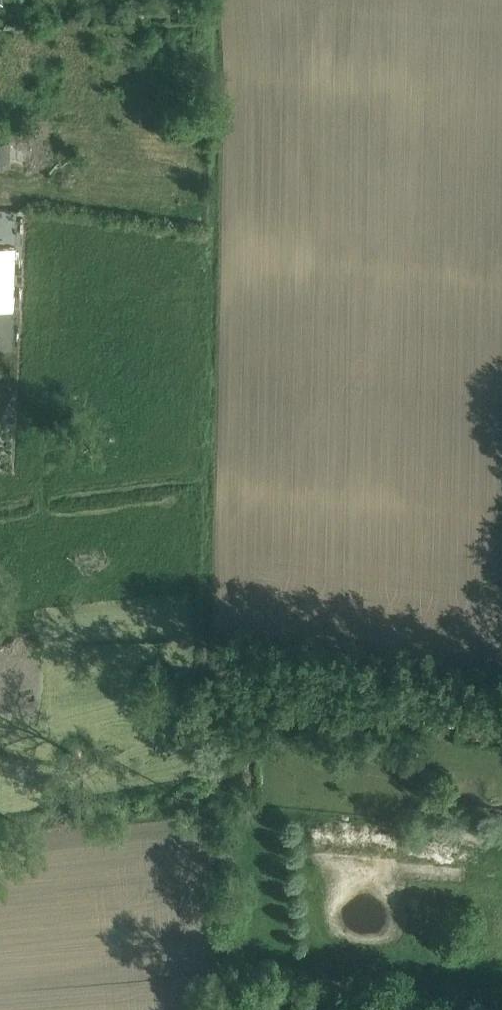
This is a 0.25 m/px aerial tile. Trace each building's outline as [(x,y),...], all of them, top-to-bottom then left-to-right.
[(192,22),(204,22),(204,4),(192,4),(192,22)] [(11,143),(0,142),(0,166),(10,167),(26,167),(27,143),(11,143)] [(15,250),(0,249),(0,309),(12,310),(15,250)] [(442,695),(441,709),(455,710),(456,696),(442,695)]
